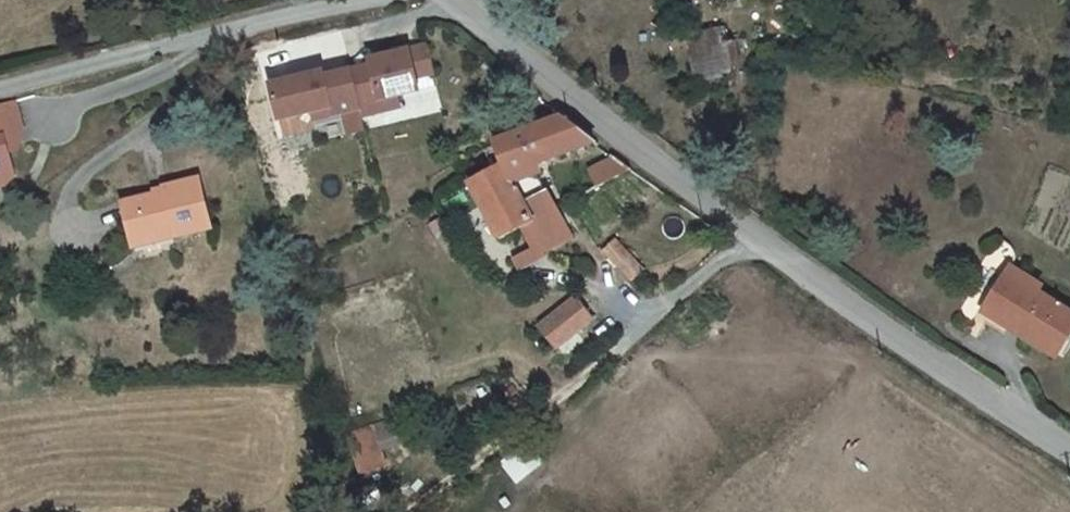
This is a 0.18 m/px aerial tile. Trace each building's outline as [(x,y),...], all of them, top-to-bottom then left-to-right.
[(691,68),(724,69),(723,63),(723,34),(691,32),(691,68)] [(347,68),(357,115),(378,110),(376,99),(393,95),(432,86),(429,74),(445,70),(446,70),(440,42),(365,58),(367,64),(347,68)] [(319,69),(266,81),(274,117),(307,109),(309,118),(338,111),(356,107),(347,68),(320,74),(319,69)] [(445,70),(429,74),(432,86),(448,83),(445,70)] [(393,95),(376,99),(378,110),(396,107),(393,95)] [(0,109),(0,141),(1,146),(0,146),(0,152),(3,151),(5,152),(6,153),(7,154),(8,155),(9,158),(18,155),(24,136),(17,105),(0,109)] [(356,107),(338,111),(343,132),(360,129),(357,115),(356,107)] [(612,147),(568,111),(487,134),(499,162),(507,178),(612,147)] [(3,188),(14,180),(9,158),(8,155),(7,154),(6,153),(5,152),(3,151),(0,152),(0,189),(3,188)] [(596,186),(627,170),(617,152),(586,168),(596,186)] [(507,178),(499,162),(465,181),(499,240),(520,228),(531,249),(512,259),(517,273),(573,243),(545,190),(520,201),(507,178)] [(173,239),(210,230),(197,180),(118,202),(129,241),(171,230),(173,239)] [(171,230),(129,241),(132,250),(173,239),(171,230)] [(624,238),(610,245),(628,281),(641,275),(624,238)] [(1013,264),(984,310),(1053,354),(1069,329),(1069,313),(1039,293),(1046,284),(1013,264)] [(575,292),(536,323),(556,349),(596,318),(575,292)] [(481,382),(459,393),(470,416),(492,405),(481,382)]
